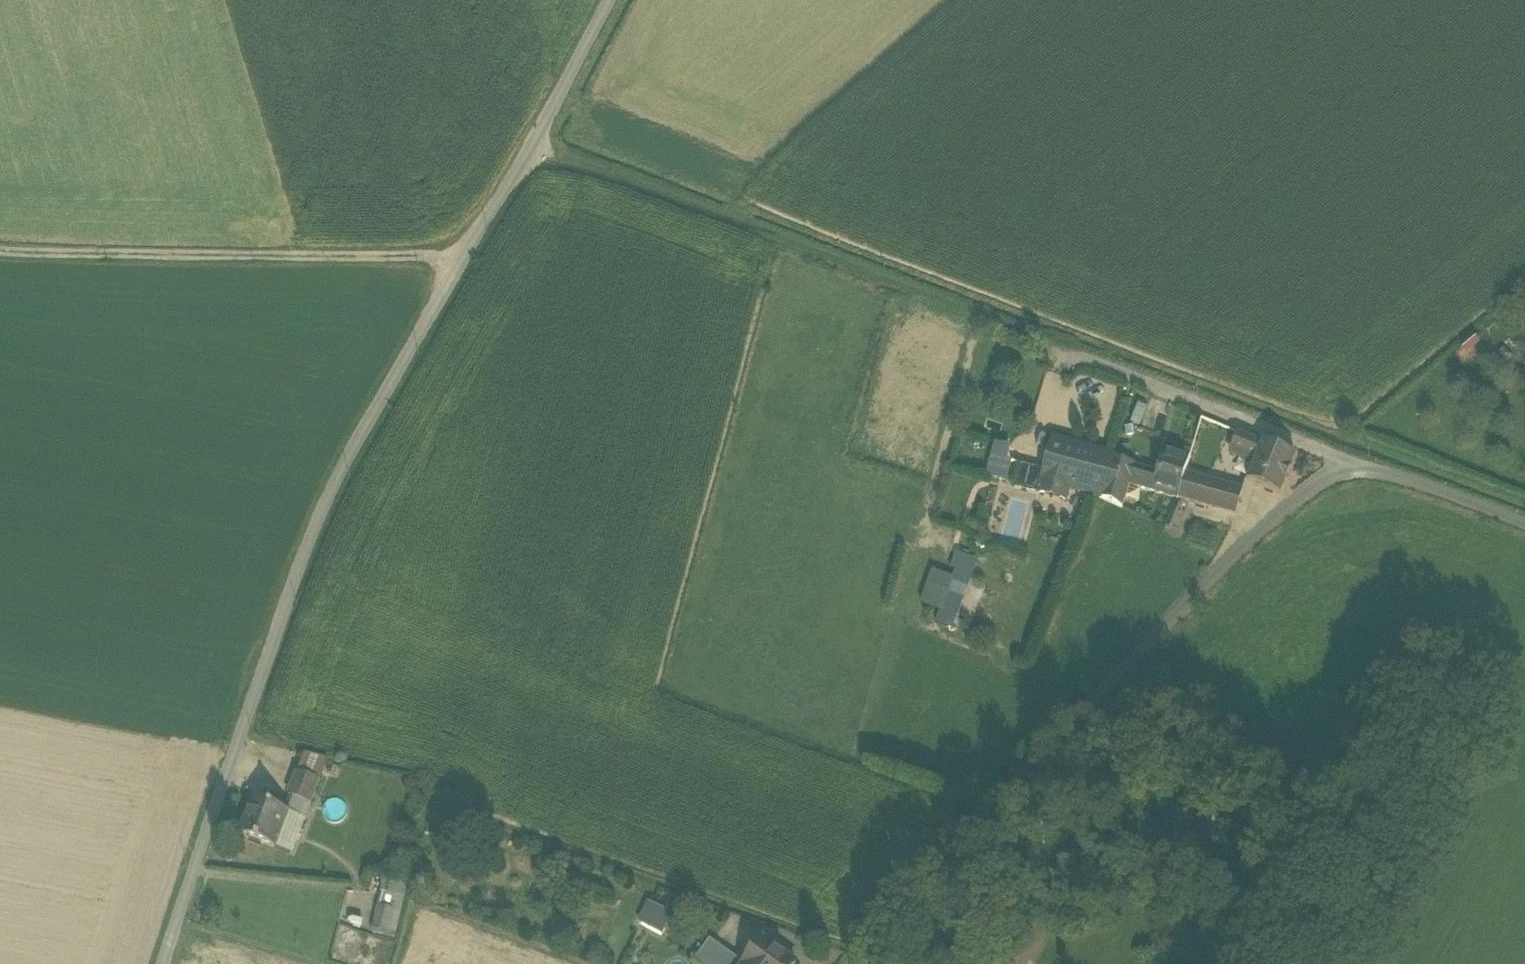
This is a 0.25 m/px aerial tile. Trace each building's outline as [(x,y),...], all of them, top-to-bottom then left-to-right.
[(1231,451),(1256,461),(1263,445),(1238,435),(1231,451)] [(1068,489),(1100,499),(1111,459),(1111,457),(1054,441),(1040,493),(1065,500),(1068,489)] [(997,443),(989,477),(1009,482),(1018,448),(997,443)] [(1247,483),(1280,496),(1296,458),(1263,445),(1256,461),(1247,483)] [(1158,473),(1111,459),(1100,499),(1123,509),(1130,485),(1178,499),(1185,475),(1189,457),(1164,449),(1158,473)] [(1014,487),(1036,492),(1042,471),(1020,465),(1014,487)] [(1178,500),(1235,516),(1243,491),(1185,475),(1178,499),(1178,500)] [(960,630),(979,558),(958,553),(952,575),(933,570),(923,605),(942,610),(938,624),(960,630)] [(304,759),(297,776),(319,785),(328,763),(304,759)] [(293,800),(310,806),(319,785),(297,776),(288,798),(293,800)] [(287,817),(276,848),(291,854),(310,806),(293,800),(287,817)] [(246,837),(276,848),(287,817),(254,804),(249,816),(254,817),(246,837)] [(254,817),(249,816),(242,836),(246,837),(254,817)] [(380,877),(380,894),(403,901),(407,884),(380,877)] [(403,901),(380,894),(369,936),(392,942),(403,901)] [(642,924),(662,935),(673,914),(652,903),(642,924)] [(767,944),(763,940),(745,963),(752,963),(767,944)] [(701,963),(743,963),(710,941),(696,961),(701,963)] [(767,944),(752,963),(795,963),(767,944)]
